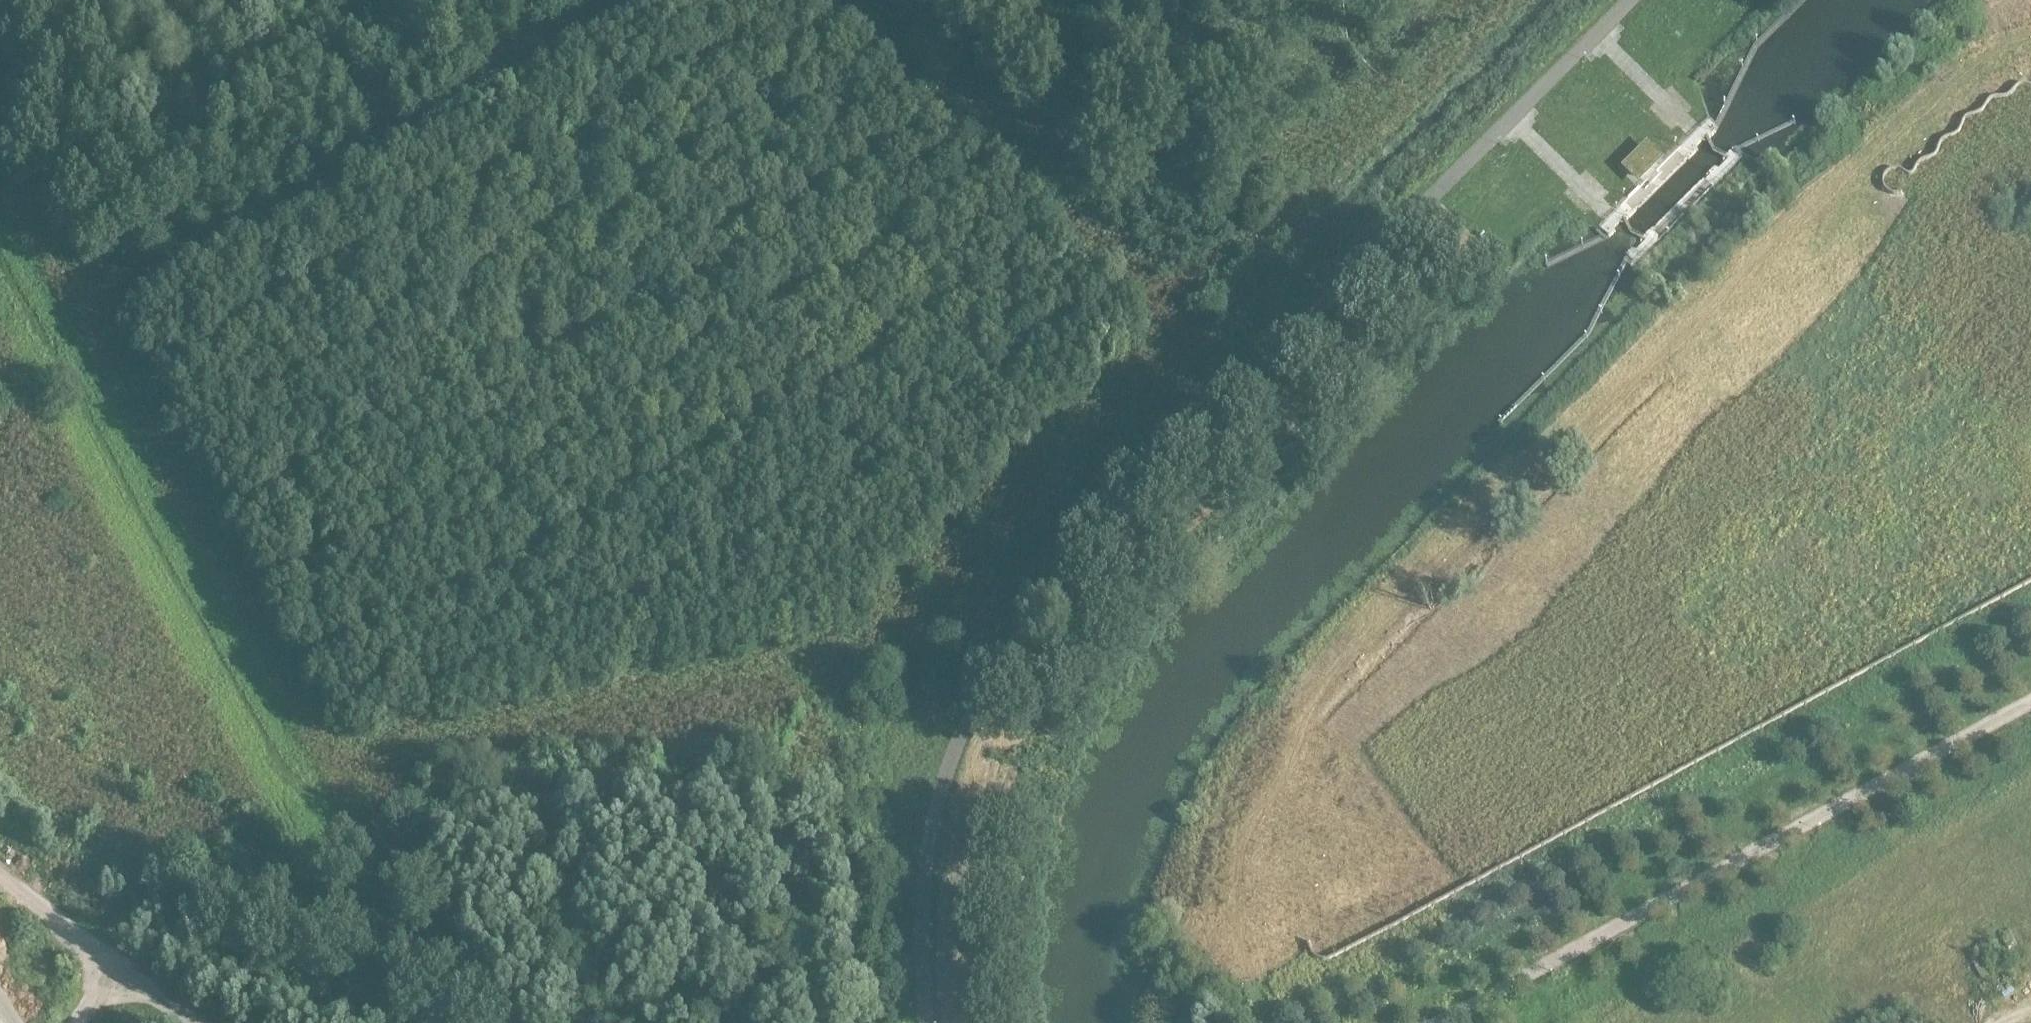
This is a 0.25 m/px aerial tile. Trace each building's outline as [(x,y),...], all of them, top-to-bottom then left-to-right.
[(1646,150),(1629,167),(1641,178),(1658,161),(1646,150)] [(1613,199),(1604,190),(1601,193),(1610,202),(1613,199)]
